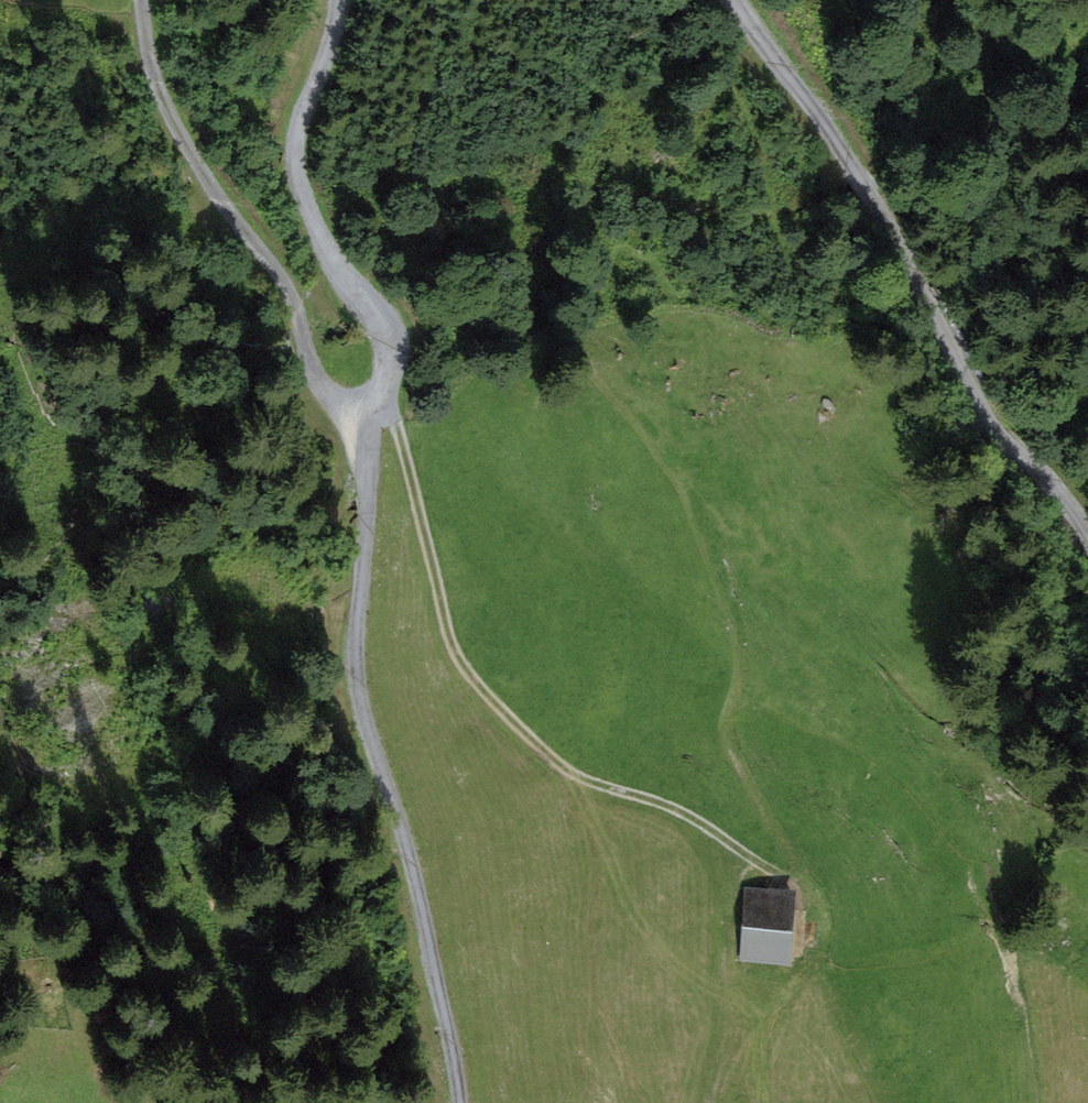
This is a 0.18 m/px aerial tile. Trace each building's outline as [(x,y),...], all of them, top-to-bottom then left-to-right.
[(740,896),(736,953),(782,956),(785,899),(740,896)]
